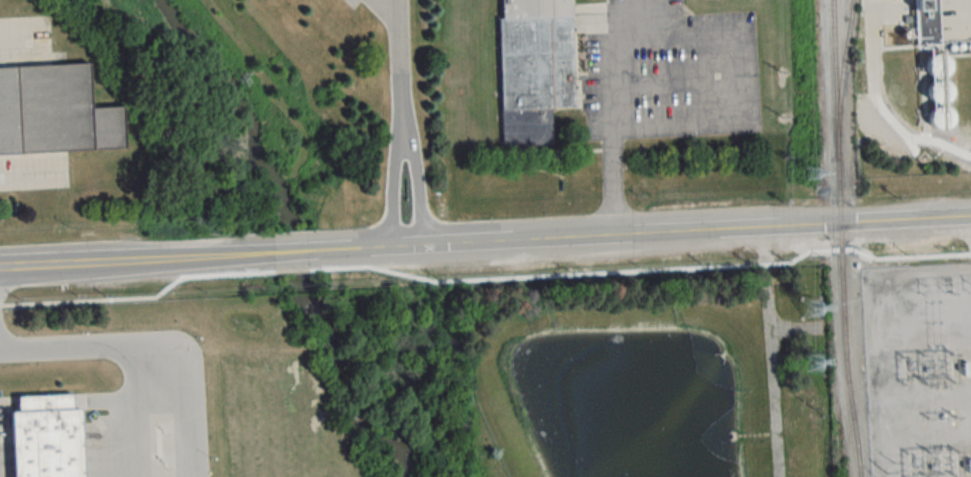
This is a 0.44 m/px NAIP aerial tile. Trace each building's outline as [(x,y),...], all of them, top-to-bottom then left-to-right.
[(502,147),(552,146),(551,110),(575,109),(574,34),(606,33),(605,5),(572,5),(572,0),(500,0),(502,147)] [(122,150),(120,108),(91,109),(89,64),(0,67),(0,154),(122,150)] [(81,409),(73,409),(73,394),(17,397),(18,412),(11,412),(13,476),(83,476),(81,409)]
